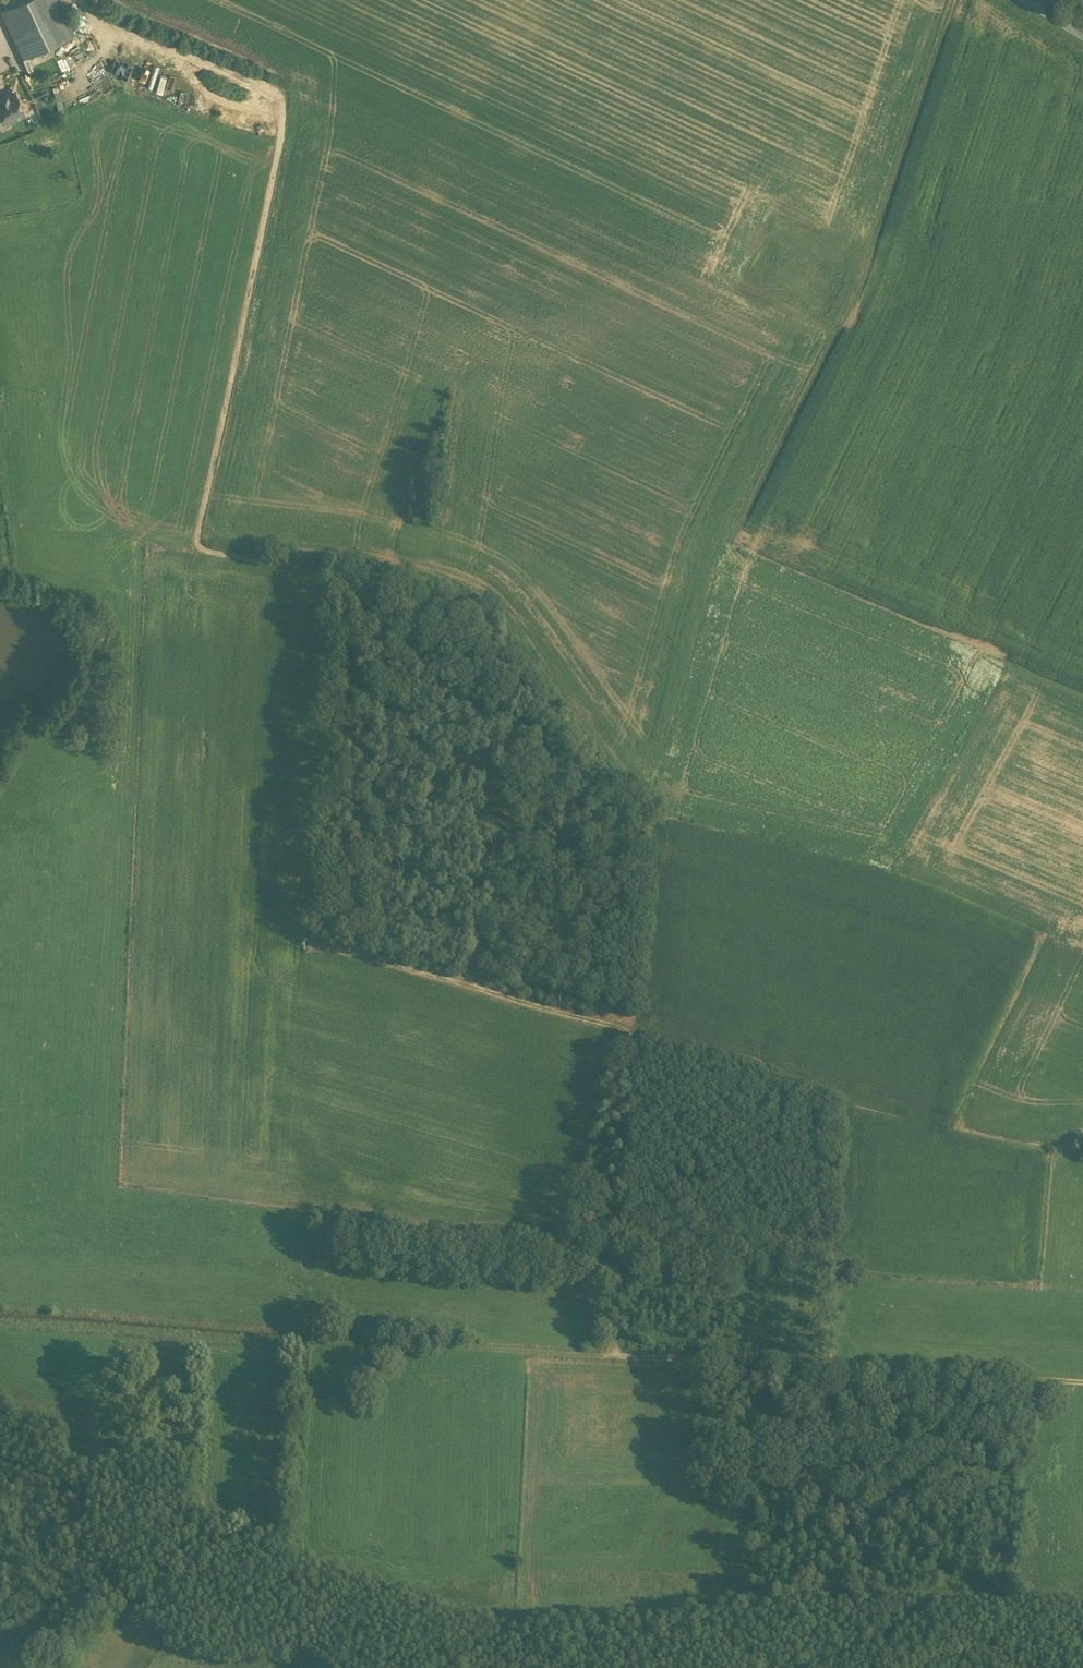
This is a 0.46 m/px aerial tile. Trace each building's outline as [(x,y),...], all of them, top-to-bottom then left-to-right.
[(2,9),(23,57),(74,34),(58,0),(22,0),(2,9)] [(15,90),(7,93),(6,93),(0,95),(0,96),(0,106),(7,121),(25,112),(24,110),(25,107),(23,103),(21,103),(15,90)] [(44,147),(63,140),(60,131),(41,138),(44,147)]
